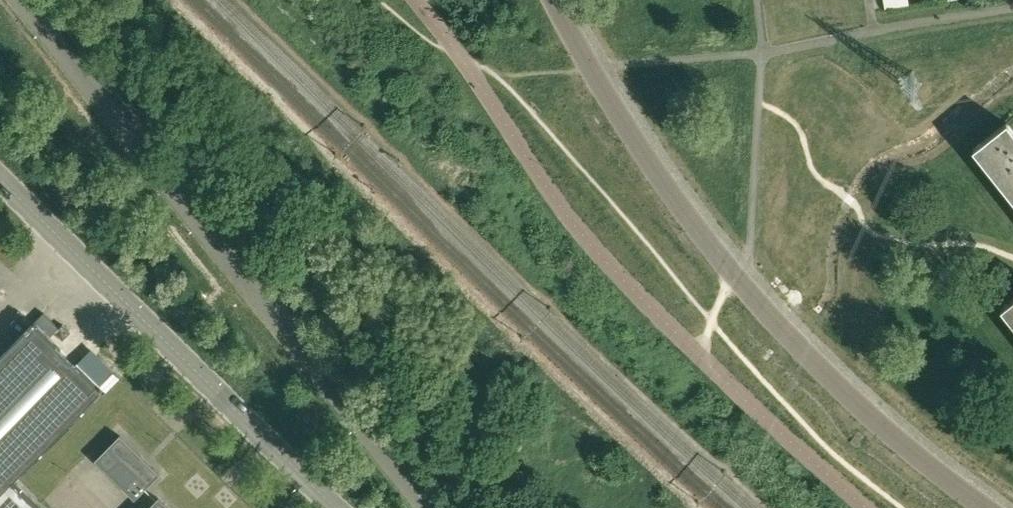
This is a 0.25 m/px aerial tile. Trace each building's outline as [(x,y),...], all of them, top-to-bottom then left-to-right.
[(995,176),(1012,162),(1012,130),(1006,121),(973,148),(995,176)] [(1003,186),(1012,198),(1012,162),(995,176),(1003,186)] [(1012,323),(1012,298),(1001,308),(1012,323)] [(13,481),(102,389),(81,369),(34,323),(20,337),(0,357),(0,494),(13,481)] [(63,324),(55,332),(63,339),(71,332),(63,324)] [(104,363),(90,377),(101,387),(114,373),(104,363)] [(135,499),(147,486),(160,474),(120,435),(95,460),(135,499)] [(13,481),(0,494),(0,507),(40,507),(38,505),(13,481)] [(148,507),(169,507),(159,497),(148,507)]
